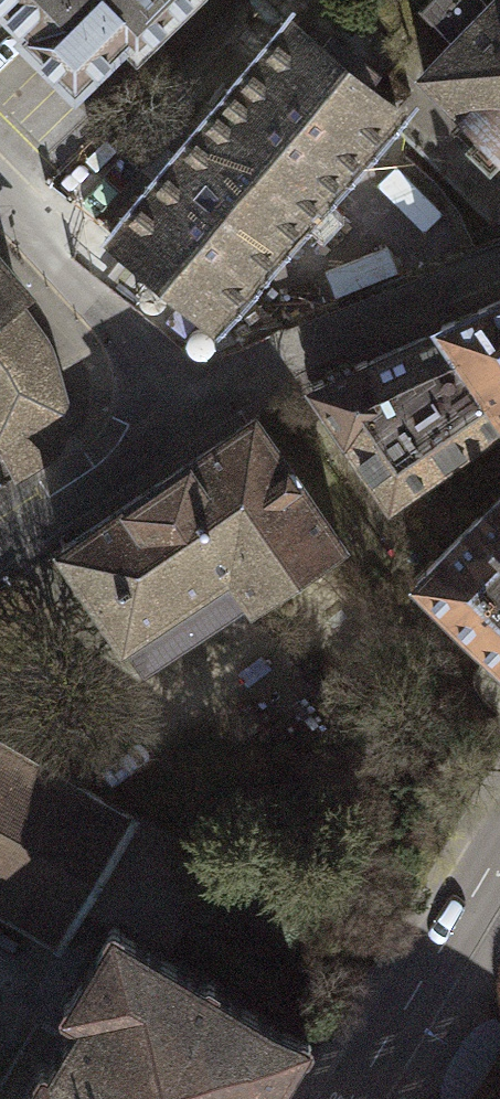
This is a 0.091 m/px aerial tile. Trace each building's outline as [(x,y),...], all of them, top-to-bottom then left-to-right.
[(26,28),(21,33),(74,88),(126,37),(137,47),(185,0),(0,0),(0,1),(26,28)] [(495,2),(492,0),(428,0),(420,8),(455,42),(424,74),(426,76),(395,107),(398,110),(387,120),(389,122),(494,225),(499,222),(499,0),(497,0),(495,2)] [(292,23),(112,235),(213,317),(389,122),(387,120),(398,110),(395,107),(366,85),(377,72),(332,35),(321,48),(292,23)] [(18,477),(54,454),(62,435),(65,417),(67,417),(47,347),(33,326),(12,299),(18,293),(0,271),(0,440),(18,477)] [(444,327),(499,409),(499,300),(443,326),(444,327)] [(309,385),(345,437),(347,437),(390,500),(499,425),(499,409),(444,327),(368,361),(367,359),(309,385)] [(124,639),(183,600),(194,599),(205,595),(214,585),(218,577),(231,569),(250,598),(252,601),(341,543),(255,419),(61,547),(122,640),(124,639)] [(416,578),(499,661),(499,495),(416,578)] [(183,600),(124,639),(144,668),(250,598),(231,569),(218,577),(214,585),(205,595),(194,599),(183,600)] [(0,741),(0,913),(60,947),(83,909),(116,927),(162,954),(213,866),(0,741)] [(116,927),(64,1015),(80,1024),(35,1098),(279,1098),(312,1042),(162,954),(116,927)]
